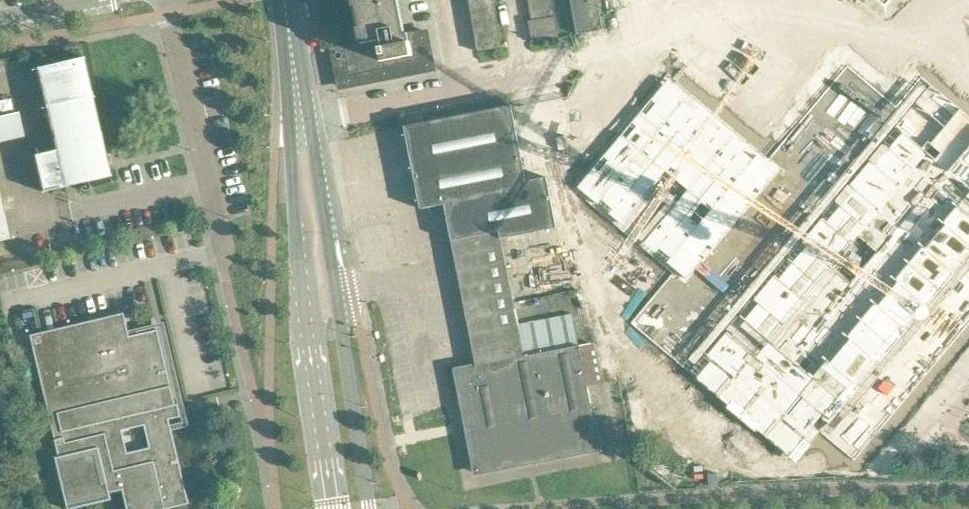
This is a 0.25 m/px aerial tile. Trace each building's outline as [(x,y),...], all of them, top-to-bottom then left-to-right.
[(394,0),(354,0),(362,42),(343,45),(349,75),(340,76),(342,87),(432,70),(430,59),(429,59),(423,30),(401,34),(394,0)] [(529,1),(537,42),(538,42),(537,40),(553,38),(554,39),(555,39),(548,0),(536,0),(529,1)] [(555,39),(556,39),(555,37),(571,34),(572,36),(574,36),(567,0),(548,0),(555,39)] [(598,0),(571,0),(577,33),(603,28),(598,0)] [(886,8),(893,0),(876,0),(886,8)] [(529,1),(511,4),(518,46),(520,45),(519,44),(535,41),(536,43),(537,42),(529,1)] [(511,4),(493,8),(500,49),(501,49),(501,47),(517,44),(517,46),(518,46),(511,4)] [(493,8),(474,11),(481,52),(483,52),(483,50),(499,47),(499,49),(500,49),(493,8)] [(110,176),(82,57),(36,67),(55,150),(33,155),(42,192),(110,176)] [(629,137),(610,159),(614,162),(606,171),(602,168),(586,187),(606,204),(610,200),(619,207),(615,211),(628,222),(631,218),(640,225),(636,229),(660,249),(663,245),(672,252),(668,256),(689,273),(705,254),(701,250),(708,241),(712,245),(731,222),(727,219),(734,210),(738,214),(749,201),(745,198),(752,189),(756,193),(772,173),(752,156),(749,161),(740,153),(743,149),(720,130),(717,134),(708,127),(712,122),(699,112),(695,116),(686,108),(690,104),(670,87),(654,107),(658,110),(650,119),(646,116),(636,128),(640,131),(633,140),(629,137)] [(730,333),(726,329),(704,355),(709,359),(693,377),(788,456),(803,438),(808,442),(828,417),(824,413),(851,381),(855,385),(876,360),(872,356),(899,324),(903,328),(924,303),(919,299),(947,267),(951,271),(968,249),(968,244),(967,242),(968,240),(968,188),(940,223),(942,225),(925,246),(922,244),(892,280),(895,282),(877,303),(874,301),(844,337),(847,339),(829,360),(826,358),(797,393),(799,396),(787,411),(778,403),(782,398),(752,373),(748,377),(739,370),(751,356),(754,358),(784,322),(781,320),(799,299),(802,301),(832,265),(829,263),(847,242),(850,244),(879,208),(877,206),(895,185),(897,187),(927,152),(924,149),(937,134),(945,141),(941,147),(968,170),(968,117),(935,89),(920,107),(915,103),(895,128),(899,131),(872,164),(868,160),(847,185),(852,188),(742,319),(730,333)] [(498,110),(353,138),(395,354),(528,329),(530,328),(532,327),(533,326),(535,325),(536,324),(537,322),(537,320),(538,318),(538,316),(538,315),(498,110)] [(5,141),(15,139),(24,136),(18,112),(9,114),(0,116),(0,142),(5,141)] [(7,227),(0,228),(0,241),(9,239),(7,227)] [(190,503),(169,419),(181,416),(179,403),(176,404),(158,329),(138,334),(137,332),(129,333),(124,312),(31,334),(53,427),(60,456),(56,457),(68,508),(72,508),(112,499),(110,492),(123,490),(128,508),(166,508),(190,503)] [(477,366),(456,370),(462,398),(476,473),(601,449),(588,386),(600,384),(593,352),(579,345),(477,365),(477,366)] [(938,383),(968,408),(968,346),(938,383)]
